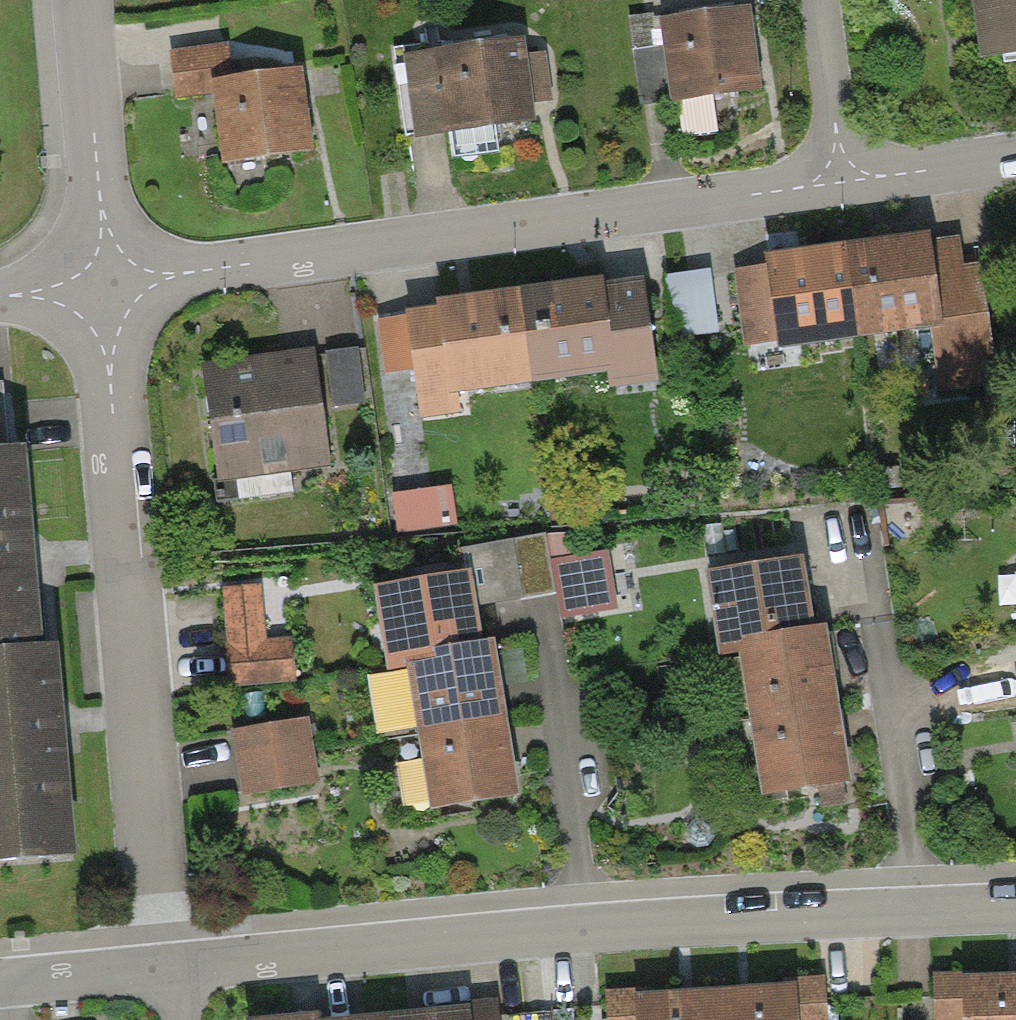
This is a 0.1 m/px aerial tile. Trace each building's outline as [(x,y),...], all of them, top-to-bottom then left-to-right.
[(971,61),(1015,55),(1015,0),(962,0),(971,61)] [(737,9),(651,23),(665,108),(751,94),(737,9)] [(529,38),(399,61),(413,140),(543,117),(529,38)] [(293,75),(201,86),(212,169),(304,158),(293,75)] [(965,233),(861,246),(872,340),(977,328),(965,233)] [(861,246),(756,259),(767,354),(872,340),(861,246)] [(678,260),(680,324),(722,323),(720,259),(678,260)] [(633,274),(518,291),(533,389),(648,372),(633,274)] [(518,291),(402,309),(417,407),(533,389),(518,291)] [(365,333),(329,336),(332,394),(368,392),(365,333)] [(305,352),(197,366),(212,484),(320,470),(305,352)] [(35,662),(26,557),(17,450),(0,451),(0,864),(68,858),(56,718),(51,661),(35,662)] [(396,479),(401,520),(460,514),(456,473),(396,479)] [(613,537),(554,547),(565,608),(624,598),(613,537)] [(830,691),(822,634),(809,636),(807,619),(799,563),(708,576),(719,648),(738,646),(760,801),(844,789),(835,725),(830,691)] [(499,703),(491,646),(479,648),(475,625),(468,576),(378,589),(388,661),(415,657),(437,807),(512,796),(505,740),(499,703)] [(258,592),(218,594),(223,689),(288,685),(286,642),(261,644),(258,592)] [(300,724),(228,736),(239,802),(311,790),(300,724)] [(953,981),(954,1019),(1015,1019),(1015,979),(953,981)] [(707,994),(709,1019),(790,1019),(788,988),(707,994)] [(626,1000),(628,1019),(709,1019),(707,994),(626,1000)] [(468,1012),(429,1015),(379,1019),(468,1019),(468,1012)]
